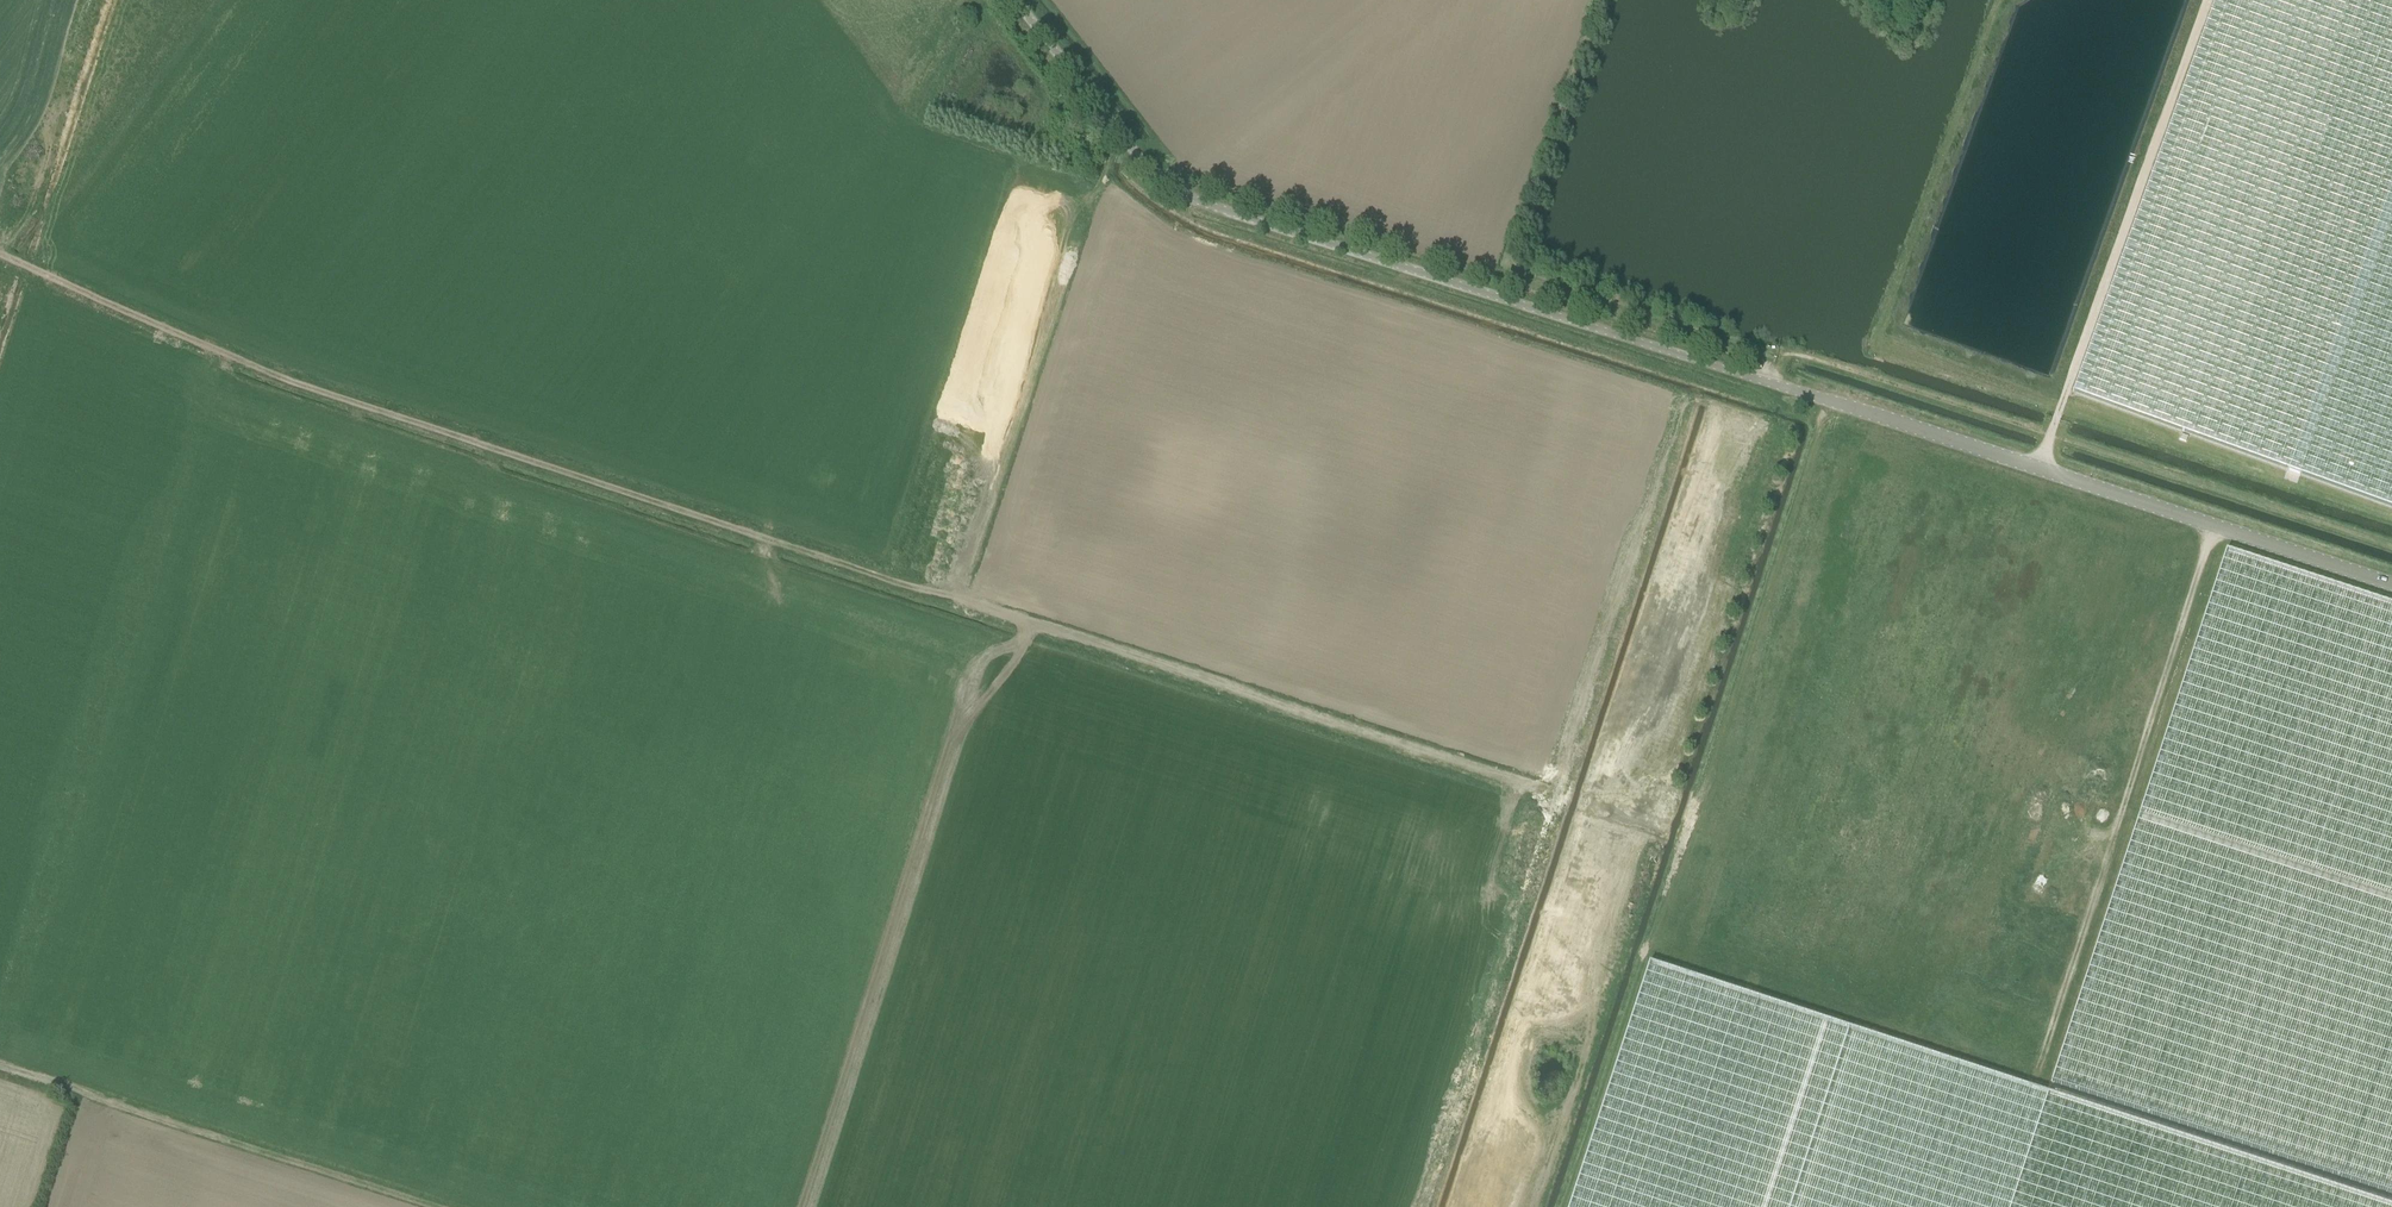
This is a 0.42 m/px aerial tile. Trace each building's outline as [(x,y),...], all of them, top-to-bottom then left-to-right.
[(2073,393),(2391,509),(2391,0),(2216,0),(2073,393)] [(2227,550),(2053,1082),(2391,1193),(2391,604),(2227,550)] [(1651,962),(1571,1206),(2391,1206),(1651,962)]
